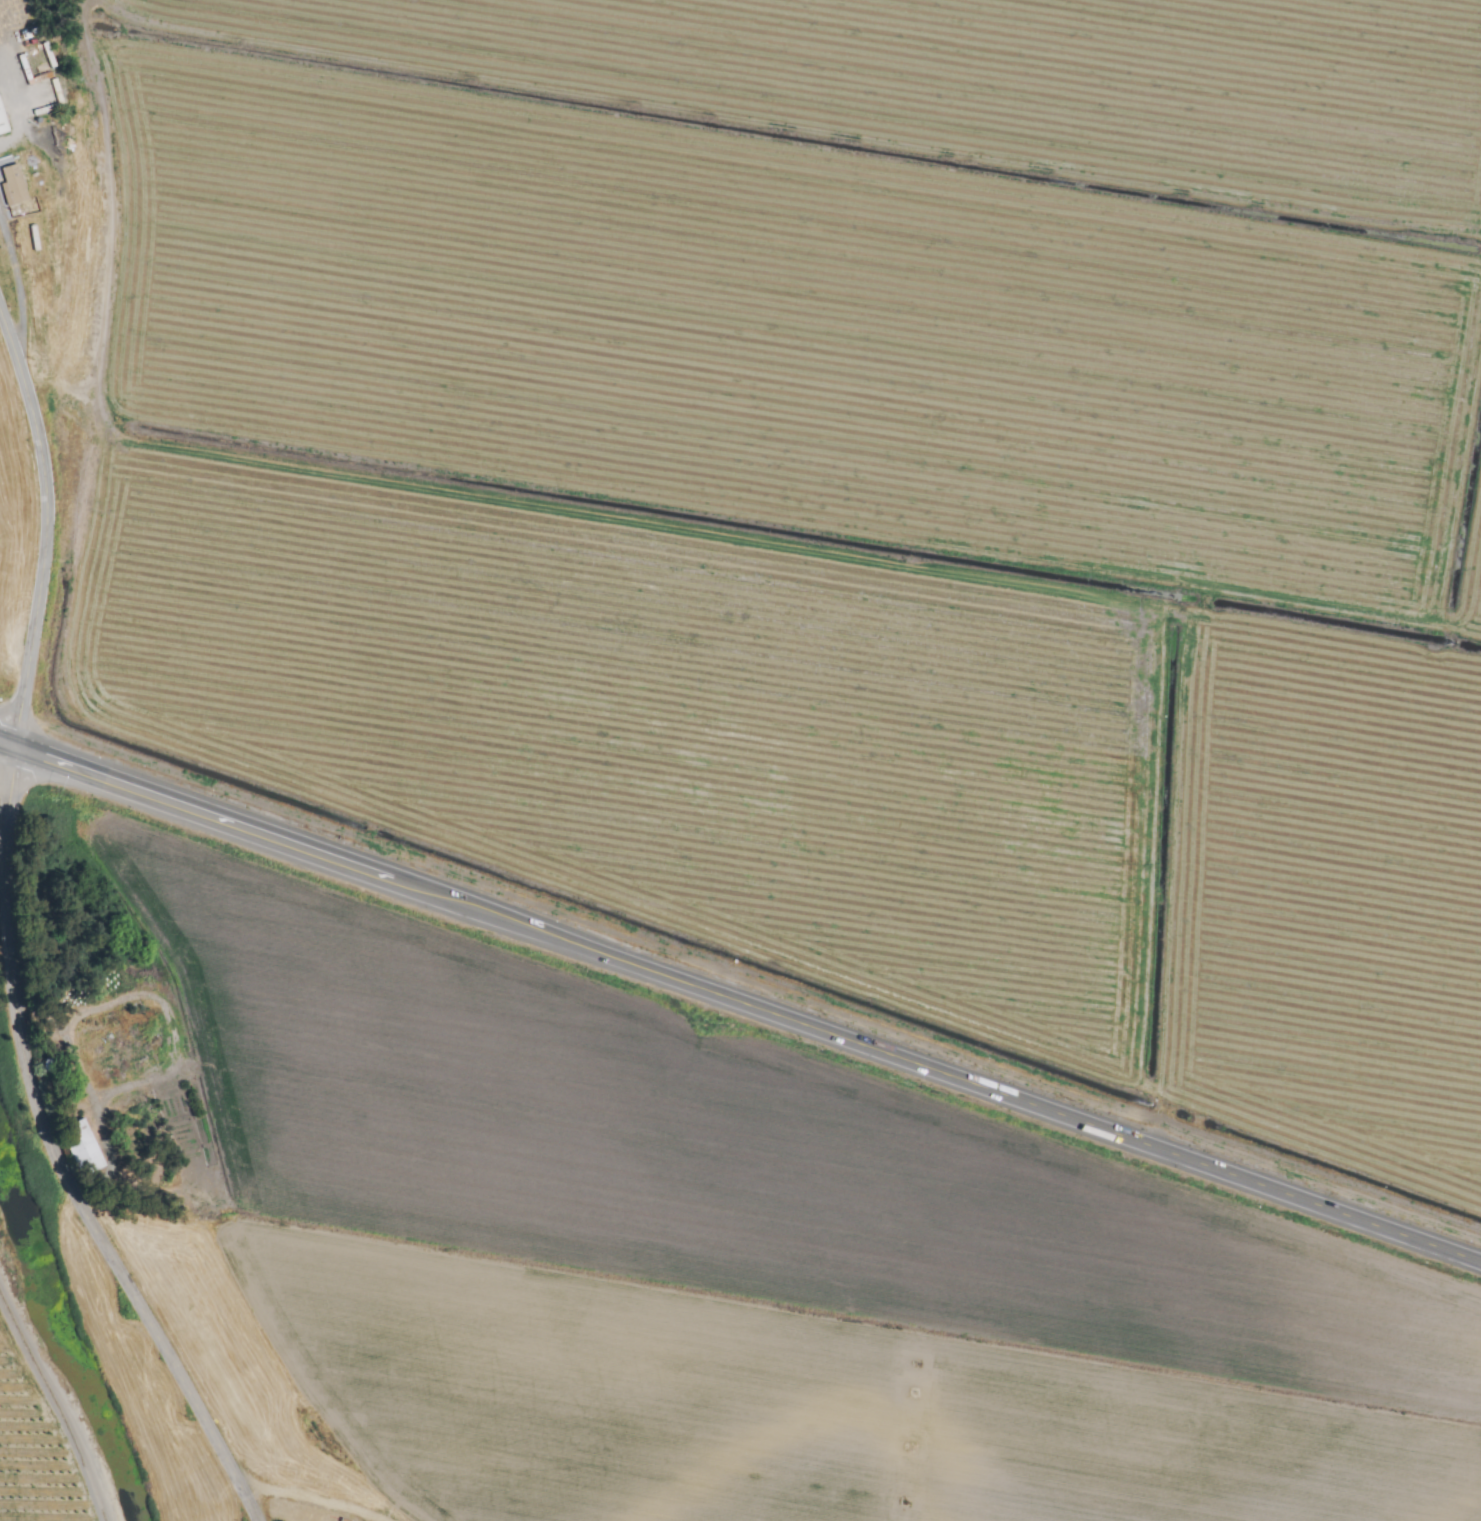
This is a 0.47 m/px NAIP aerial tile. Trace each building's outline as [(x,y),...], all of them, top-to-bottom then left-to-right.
[(0,102),(0,135),(9,132),(0,102)] [(8,207),(29,200),(16,163),(1,169),(5,183),(0,184),(0,185),(8,207)]
